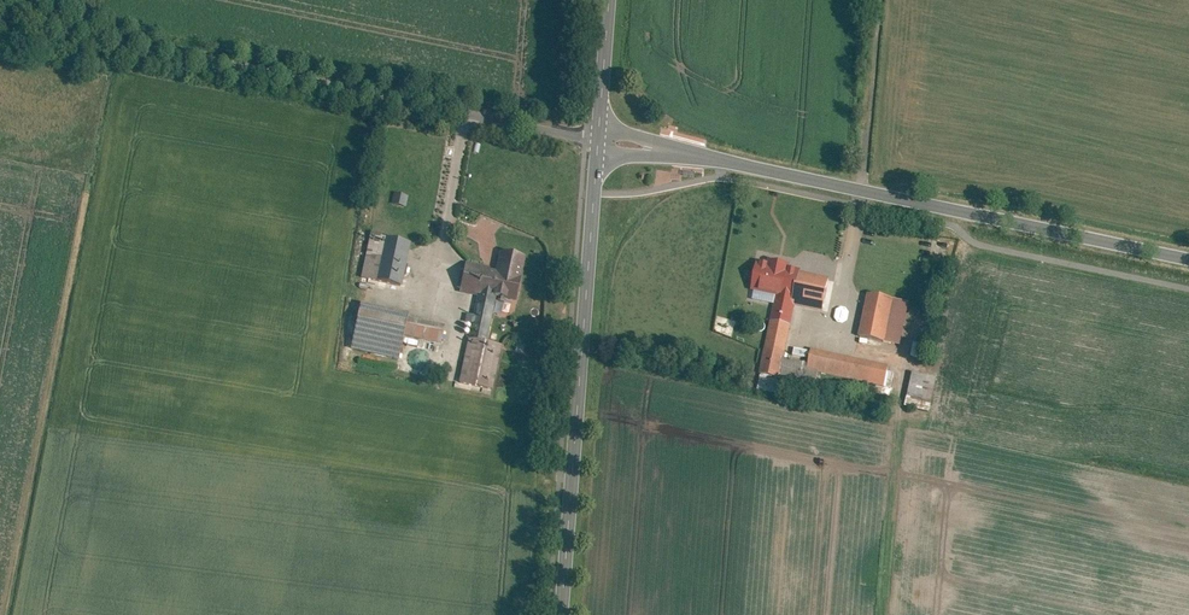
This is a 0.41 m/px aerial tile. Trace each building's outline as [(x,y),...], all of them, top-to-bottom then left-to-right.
[(377,286),(400,291),(410,247),(386,242),(377,286)] [(794,309),(822,314),(828,281),(777,270),(780,259),(762,255),(753,295),(774,299),(755,393),(777,398),(780,385),(817,392),(820,380),(881,392),(886,367),(809,351),(805,366),(783,362),(794,309)] [(477,299),(460,386),(492,392),(500,349),(487,347),(496,302),(522,307),(527,277),(463,265),(458,295),(477,299)] [(408,339),(445,347),(449,330),(412,322),(413,316),(361,304),(351,351),(399,362),(402,362),(408,339)] [(872,305),(863,350),(898,357),(906,312),(872,305)] [(906,405),(932,411),(939,378),(913,372),(906,405)]
